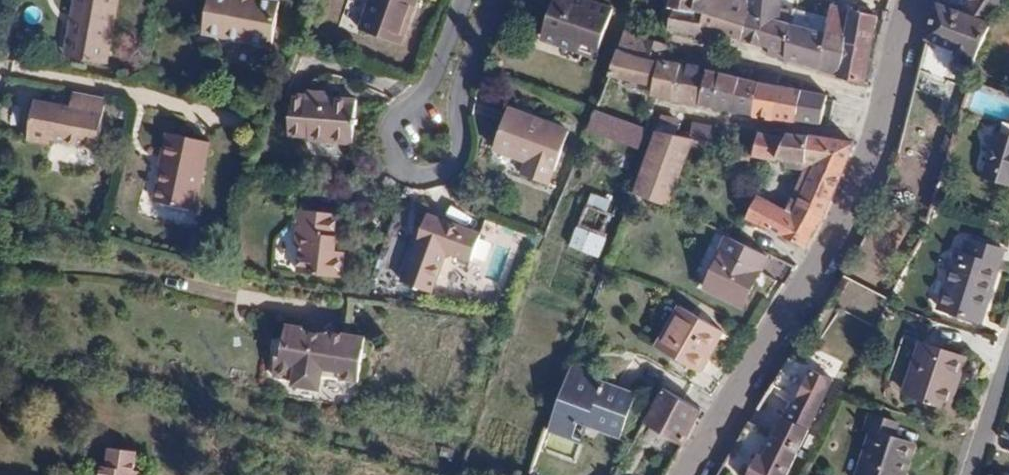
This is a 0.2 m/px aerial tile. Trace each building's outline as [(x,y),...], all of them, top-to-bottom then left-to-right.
[(69,57),(106,65),(119,0),(76,0),(73,14),(78,15),(69,57)] [(280,2),(271,0),(208,0),(202,34),(272,47),(280,2)] [(418,0),(372,0),(361,30),(401,45),(418,0)] [(614,11),(593,3),(591,7),(571,0),(556,0),(543,36),(577,48),(576,51),(597,59),(614,11)] [(669,9),(694,13),(697,0),(671,0),(669,9)] [(694,13),(689,35),(719,40),(721,34),(742,41),(750,1),(746,0),(697,0),(694,13)] [(750,1),(742,41),(770,49),(787,54),(796,25),(781,21),(781,13),(783,0),(750,0),(750,1)] [(961,11),(936,3),(925,41),(949,49),(979,58),(992,17),(998,5),(1002,0),(967,0),(961,11)] [(787,54),(786,60),(839,77),(852,10),(833,5),(830,24),(828,34),(796,25),(787,54)] [(694,13),(669,9),(664,31),(674,33),(689,35),(694,13)] [(852,10),(839,77),(865,85),(878,16),(852,10)] [(299,25),(306,28),(312,14),(305,11),(299,25)] [(798,17),(781,13),(781,21),(796,25),(798,17)] [(64,56),(69,57),(78,15),(73,14),(64,56)] [(618,51),(664,62),(668,50),(669,47),(626,31),(618,51)] [(949,49),(925,41),(904,120),(928,128),(946,71),(943,70),(949,49)] [(787,54),(770,49),(768,55),(786,60),(787,54)] [(618,51),(608,76),(655,87),(664,62),(618,51)] [(655,87),(653,97),(673,101),(673,100),(682,66),(664,62),(655,87)] [(673,100),(673,101),(753,117),(761,82),(736,77),(682,65),(682,66),(673,100)] [(736,77),(761,82),(763,73),(738,67),(736,77)] [(763,73),(761,82),(778,86),(780,76),(763,73)] [(761,82),(753,117),(821,126),(828,97),(778,86),(761,82)] [(107,99),(73,92),(69,108),(35,100),(26,141),(48,145),(50,140),(96,149),(107,99)] [(353,144),(357,102),(327,99),(327,94),(307,92),(306,97),(293,96),(289,134),(310,136),(310,139),(353,144)] [(556,171),(570,133),(510,109),(493,152),(527,165),(523,175),(547,185),(553,171),(556,171)] [(596,110),(588,130),(616,141),(624,121),(596,110)] [(662,117),(657,131),(676,135),(679,120),(670,119),(662,117)] [(624,121),(616,141),(638,150),(646,129),(624,121)] [(1005,121),(1001,134),(997,133),(984,177),(1008,185),(1008,123),(1005,121)] [(694,123),(690,139),(695,140),(711,143),(715,129),(694,123)] [(657,131),(632,196),(670,209),(692,149),(695,140),(690,139),(676,135),(657,131)] [(194,211),(209,143),(167,134),(162,154),(165,155),(153,201),(194,211)] [(747,219),(807,249),(825,219),(856,145),(819,139),(788,134),(784,138),(760,134),(752,157),(775,162),(778,159),(788,160),(817,166),(802,195),(792,214),(759,197),(747,219)] [(695,140),(692,149),(717,154),(719,145),(711,143),(695,140)] [(795,192),(802,195),(817,166),(788,160),(786,168),(805,172),(795,192)] [(569,247),(599,259),(609,236),(602,233),(610,214),(587,204),(569,247)] [(332,253),(337,215),(301,211),(297,248),(303,249),(300,274),(340,279),(343,254),(332,253)] [(470,262),(481,235),(428,215),(402,283),(430,293),(446,253),(470,262)] [(743,311),(769,257),(729,238),(703,291),(743,311)] [(981,322),(1004,249),(969,238),(964,253),(956,250),(938,309),(981,322)] [(700,373),(724,333),(680,307),(656,348),(700,373)] [(272,376),(293,379),(292,385),(319,390),(321,375),(357,381),(364,337),(327,331),(327,335),(302,331),(302,327),(285,325),(282,347),(286,348),(285,357),(275,355),(272,376)] [(949,408),(967,357),(923,342),(905,392),(949,408)] [(772,439),(751,429),(742,443),(736,440),(719,470),(729,474),(787,474),(833,383),(789,361),(769,390),(792,401),(784,417),(788,419),(777,442),(772,439)] [(619,434),(626,417),(632,399),(633,397),(572,374),(550,433),(570,441),(578,419),(589,423),(619,434)] [(646,421),(684,444),(702,411),(664,388),(646,421)] [(632,399),(626,417),(638,421),(644,404),(632,399)] [(915,443),(896,437),(901,423),(870,413),(865,429),(871,431),(858,474),(905,474),(915,443)] [(784,417),(772,439),(777,442),(788,419),(784,417)] [(580,445),(589,423),(578,419),(570,441),(580,445)] [(568,454),(572,442),(553,435),(548,447),(568,454)] [(146,469),(139,468),(143,449),(115,444),(112,462),(106,461),(104,474),(145,474),(146,469)]
